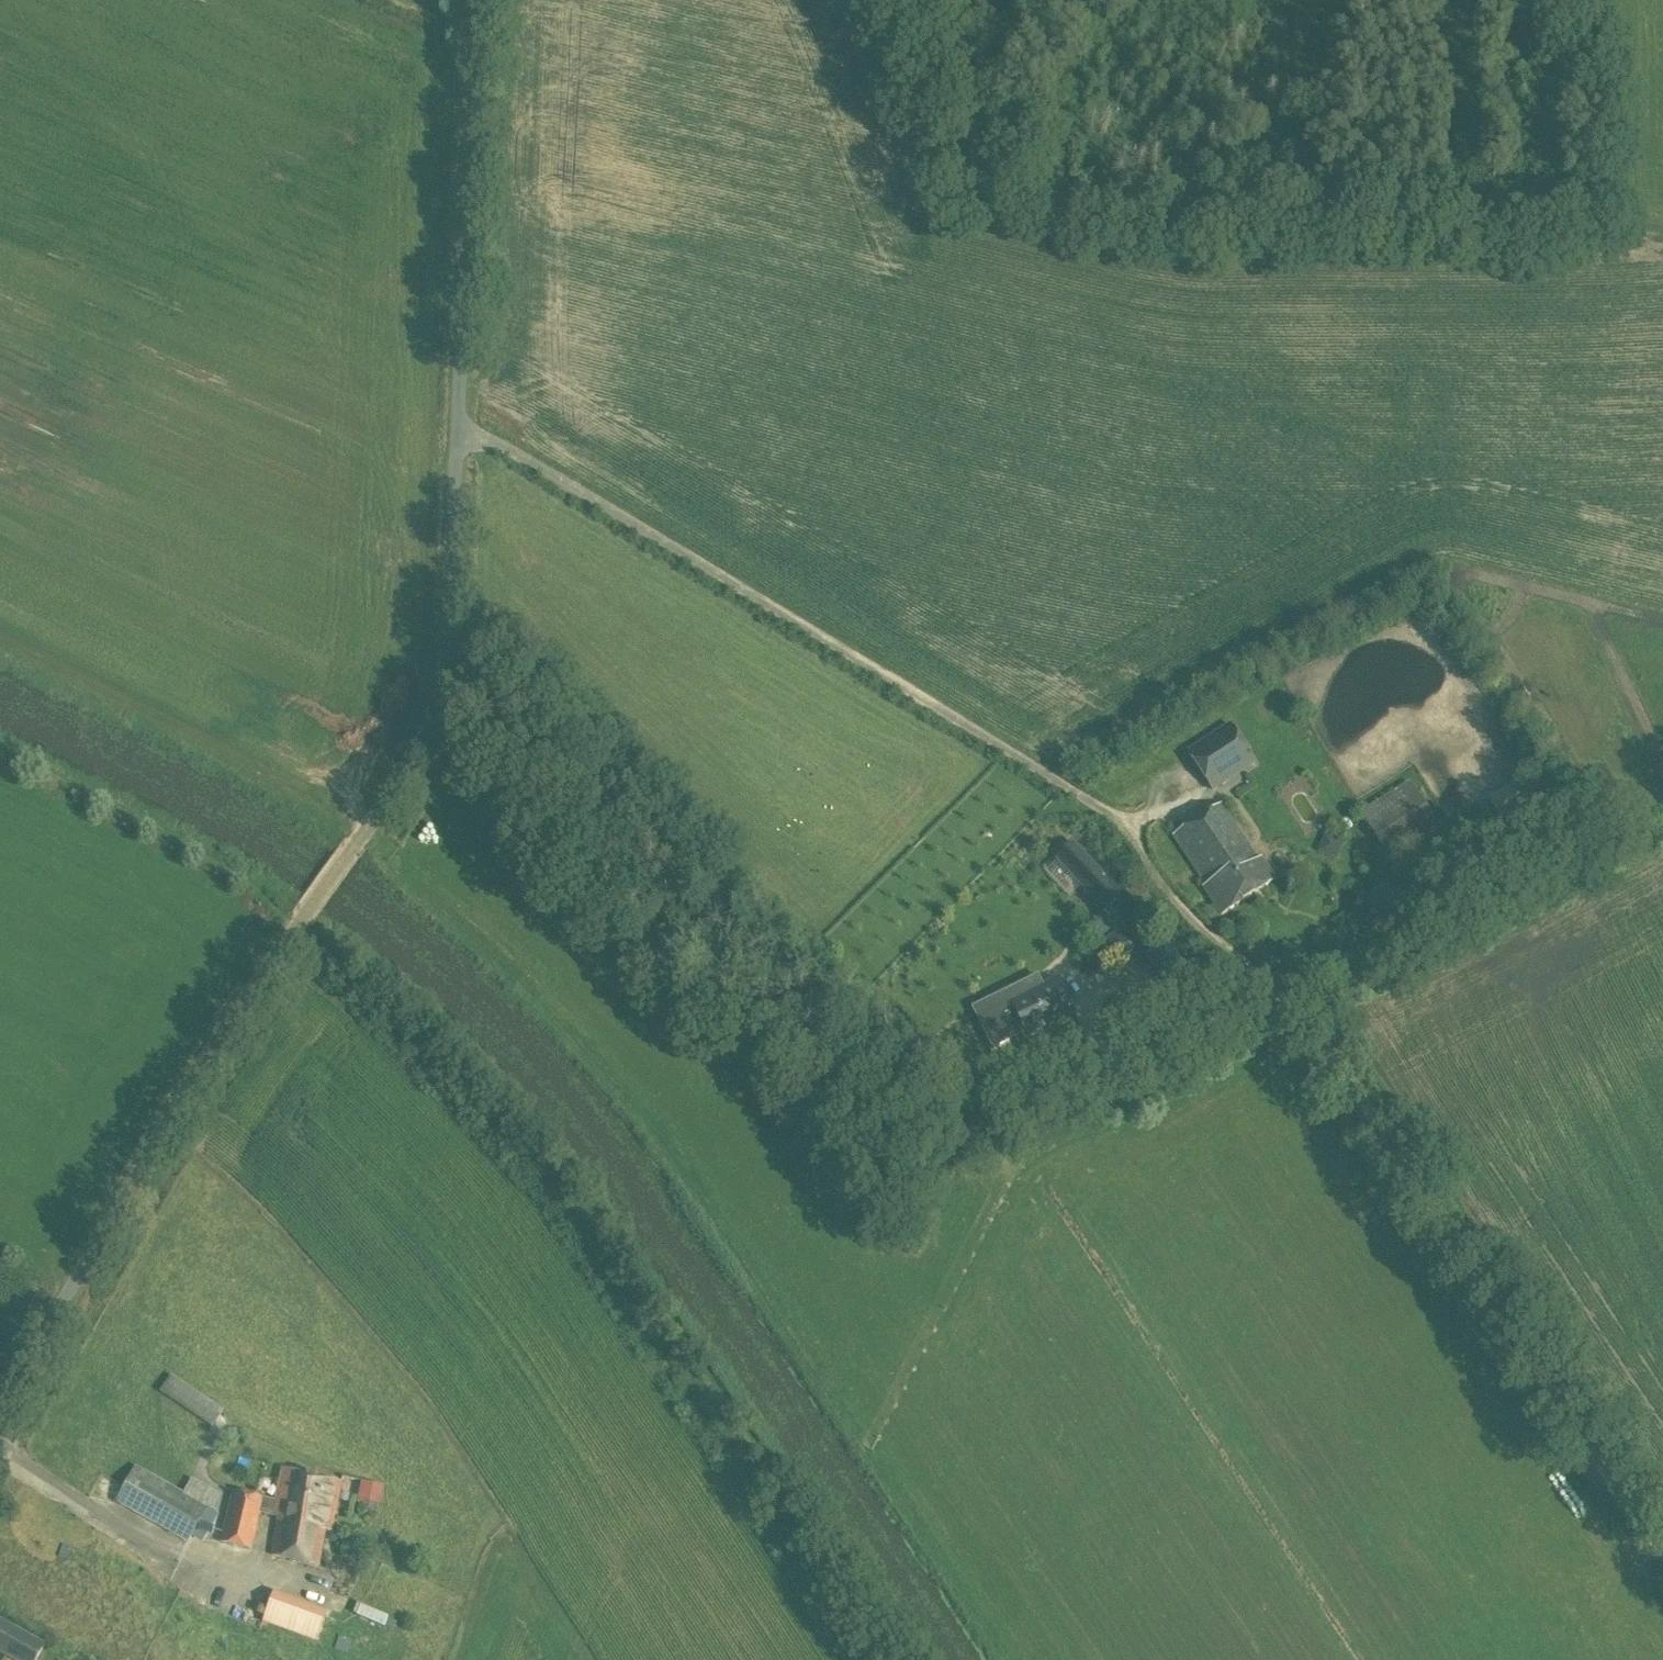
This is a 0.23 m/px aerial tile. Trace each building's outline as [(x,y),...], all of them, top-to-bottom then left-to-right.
[(1185,751),(1194,766),(1212,792),(1256,763),(1230,723),(1185,751)] [(1390,864),(1441,833),(1410,781),(1358,812),(1390,864)] [(1220,915),(1275,880),(1260,857),(1255,860),(1220,805),(1174,836),(1206,885),(1202,888),(1220,915)] [(1073,842),(1055,859),(1105,912),(1123,895),(1073,842)] [(1133,951),(1117,929),(1084,953),(1100,975),(1133,951)] [(1021,1031),(1025,1038),(1076,1013),(1058,977),(1007,1002),(1008,1004),(981,1018),(994,1044),(1021,1031)] [(212,1427),(223,1410),(171,1375),(159,1392),(212,1427)] [(188,1543),(206,1511),(134,1470),(116,1502),(188,1543)] [(331,1535),(342,1487),(282,1472),(275,1504),(233,1494),(221,1545),(250,1552),(259,1514),(278,1519),(269,1556),(318,1568),(326,1533),(331,1535)] [(274,1593),(264,1624),(296,1635),(306,1605),(274,1593)] [(45,1645),(0,1619),(0,1654),(10,1659),(36,1659),(45,1645)]
